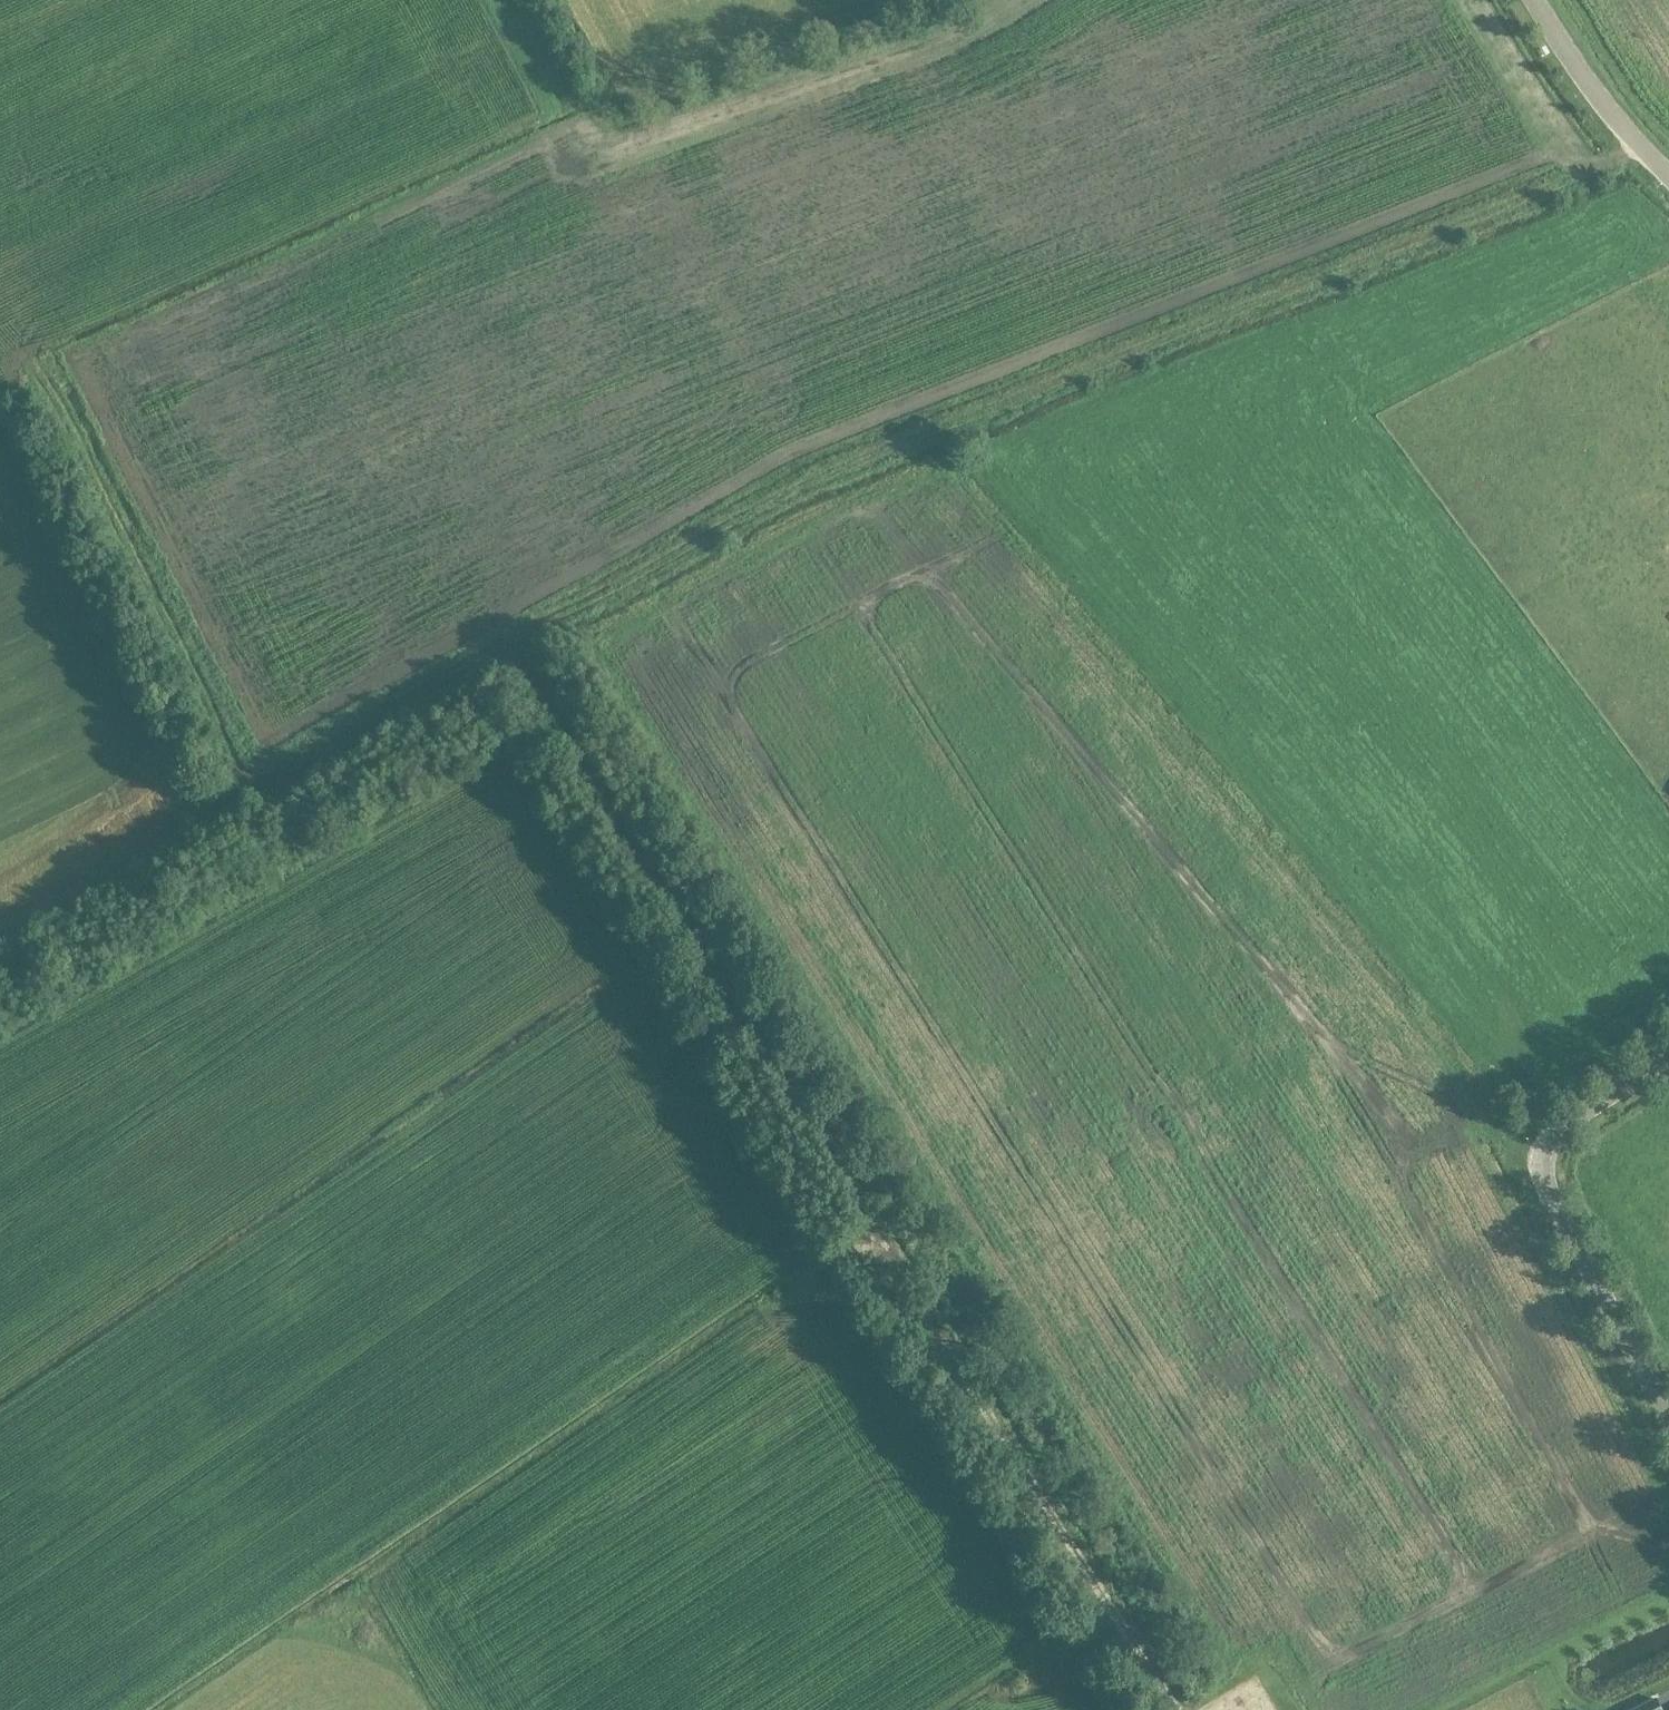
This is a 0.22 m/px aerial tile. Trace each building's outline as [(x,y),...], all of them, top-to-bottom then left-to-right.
[(1657,1698),(1634,1709),(1663,1709),(1657,1698)]
